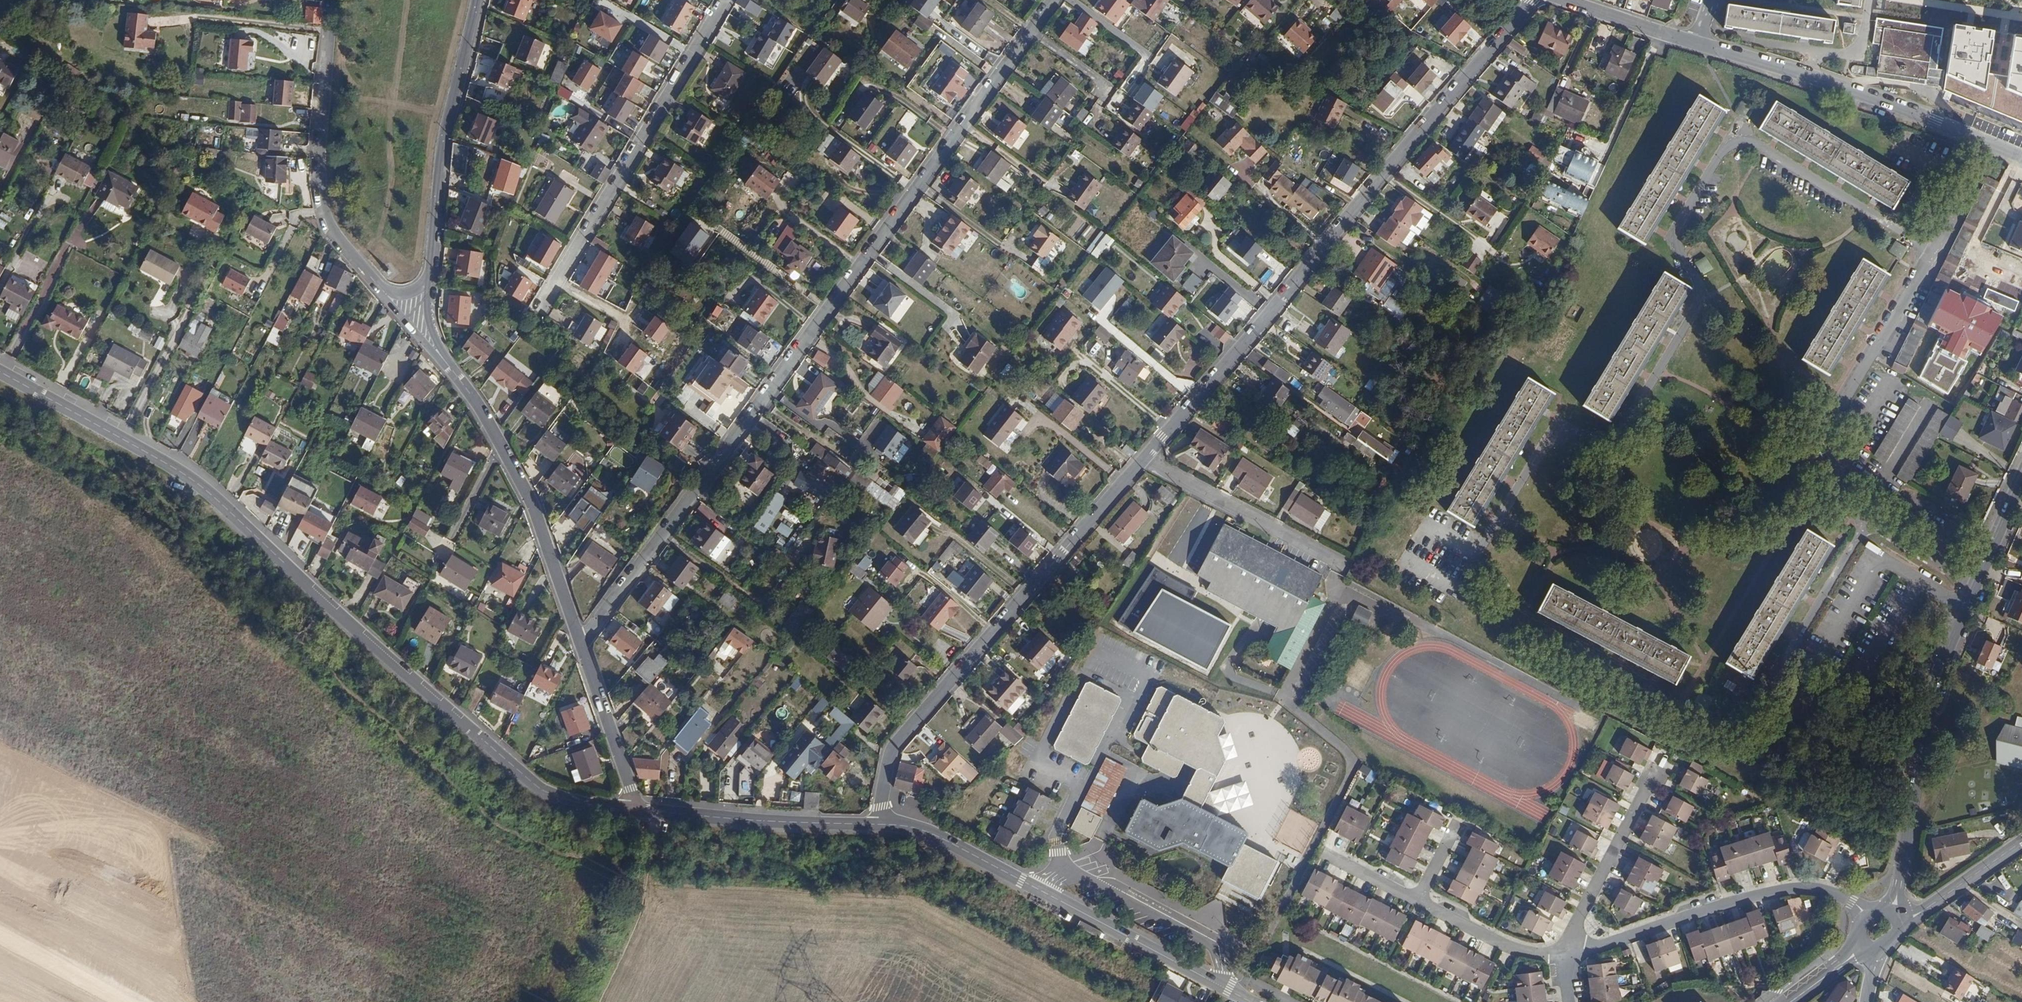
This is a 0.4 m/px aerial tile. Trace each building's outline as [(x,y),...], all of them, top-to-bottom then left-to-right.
[(503,12),(506,14),(512,0),(508,0),(503,12)] [(506,14),(524,21),(532,0),(512,0),(506,14)] [(685,0),(677,0),(664,24),(681,34),(697,6),(685,0)] [(750,0),(737,0),(735,3),(746,9),(743,13),(750,17),(755,11),(748,7),(752,1),(750,0)] [(841,10),(858,22),(869,8),(858,0),(848,0),(841,10)] [(915,5),(930,18),(943,0),(919,0),(915,5)] [(1123,0),(1101,0),(1094,9),(1115,24),(1128,6),(1129,4),(1123,0)] [(1144,0),(1133,0),(1129,4),(1153,22),(1168,0),(1144,0)] [(1244,7),(1252,13),(1255,11),(1267,20),(1278,7),(1269,0),(1250,0),(1244,7)] [(1653,6),(1671,12),(1675,0),(1655,0),(1653,6)] [(1838,11),(1858,14),(1860,0),(1840,0),(1838,11)] [(748,7),(755,11),(758,5),(752,1),(748,7)] [(978,4),(961,27),(975,37),(993,13),(978,4)] [(307,7),(306,22),(321,24),(321,21),(322,8),(307,7)] [(625,24),(602,11),(592,29),(614,43),(625,24)] [(1255,11),(1252,13),(1264,23),(1267,20),(1255,11)] [(118,12),(114,47),(134,49),(135,46),(144,47),(145,32),(136,31),(137,14),(118,12)] [(1459,12),(1440,32),(1455,47),(1474,27),(1459,12)] [(1729,13),(1726,33),(1830,47),(1833,26),(1729,13)] [(926,18),(920,14),(910,28),(921,37),(932,23),(926,18)] [(1059,37),(1076,49),(1084,38),(1094,24),(1082,15),(1073,26),(1069,24),(1059,37)] [(781,18),(769,36),(786,46),(797,28),(781,18)] [(1302,27),(1304,24),(1297,19),(1283,36),(1303,53),(1315,38),(1308,32),(1302,27)] [(1547,21),(1539,41),(1566,53),(1573,36),(1555,27),(1555,24),(1547,21)] [(1879,22),(1876,47),(1884,48),(1886,31),(1906,33),(1936,38),(1937,30),(1912,26),(1879,22)] [(1985,91),(1994,32),(1954,25),(1946,75),(1985,91)] [(1845,28),(1844,39),(1854,41),(1856,30),(1845,28)] [(893,30),(880,49),(906,68),(919,49),(893,30)] [(1946,31),(1937,30),(1936,38),(1931,71),(1930,83),(1939,84),(1942,61),(1946,41),(1946,31)] [(1883,56),(1880,77),(1894,78),(1930,83),(1931,71),(1936,38),(1906,33),(1886,31),(1884,48),(1883,56)] [(525,35),(515,59),(535,67),(545,43),(525,35)] [(669,46),(652,35),(641,52),(658,63),(669,46)] [(1509,36),(1505,42),(1507,43),(1519,52),(1523,46),(1513,39),(1509,36)] [(2014,36),(2005,89),(2021,96),(2021,37),(2014,36)] [(759,46),(753,54),(766,63),(775,51),(767,46),(770,42),(765,38),(759,46)] [(1084,38),(1076,49),(1084,55),(1092,44),(1084,38)] [(230,39),(227,69),(246,71),(248,52),(253,52),(254,42),(249,42),(249,41),(230,39)] [(750,52),(753,54),(759,46),(755,43),(750,52)] [(1610,43),(1600,67),(1623,78),(1634,54),(1610,43)] [(1884,48),(1876,47),(1874,54),(1883,56),(1884,48)] [(825,48),(807,73),(823,85),(842,60),(825,48)] [(650,60),(635,52),(625,70),(640,79),(650,60)] [(1174,58),(1156,82),(1174,95),(1191,71),(1174,58)] [(517,68),(497,60),(489,82),(508,89),(517,68)] [(952,60),(932,87),(949,101),(956,92),(954,90),(962,80),(962,78),(967,70),(952,60)] [(9,89),(19,71),(0,61),(0,84),(9,89)] [(560,82),(567,64),(559,61),(551,82),(560,85),(560,82)] [(603,70),(588,61),(575,82),(591,91),(603,70)] [(726,63),(710,90),(727,100),(743,74),(726,63)] [(1440,75),(1425,63),(1409,82),(1424,94),(1440,75)] [(1506,74),(1492,94),(1510,107),(1525,86),(1531,90),(1535,84),(1529,79),(1514,68),(1508,75),(1506,74)] [(768,70),(764,75),(771,79),(775,73),(768,70)] [(644,82),(628,74),(617,92),(621,95),(632,102),(644,82)] [(1060,77),(1044,97),(1060,108),(1075,88),(1060,77)] [(551,82),(546,79),(544,85),(557,90),(560,85),(551,82)] [(294,107),(296,82),(276,81),(275,105),(294,107)] [(471,81),(467,95),(482,100),(487,87),(471,81)] [(1390,81),(1372,103),(1382,111),(1400,89),(1390,81)] [(1164,94),(1148,82),(1136,100),(1151,111),(1164,94)] [(1557,85),(1547,106),(1578,122),(1588,101),(1557,85)] [(601,86),(591,106),(600,110),(610,90),(601,86)] [(866,93),(848,118),(863,129),(881,103),(866,93)] [(1212,96),(1208,101),(1232,118),(1238,110),(1227,101),(1229,98),(1224,94),(1221,98),(1214,93),(1212,96)] [(626,125),(638,105),(632,102),(621,95),(610,116),(626,125)] [(1698,95),(1616,227),(1644,245),(1725,111),(1698,95)] [(1350,105),(1331,96),(1318,120),(1338,131),(1350,105)] [(1483,96),(1468,118),(1481,128),(1485,130),(1499,108),(1483,96)] [(1030,117),(1047,130),(1062,109),(1060,108),(1044,97),(1030,117)] [(242,121),(243,104),(243,101),(231,101),(230,120),(242,121)] [(1152,113),(1136,102),(1123,119),(1138,131),(1152,113)] [(1775,102),(1759,130),(1890,214),(1908,186),(1775,102)] [(899,103),(870,142),(882,151),(910,111),(899,103)] [(258,123),(259,105),(243,104),(242,121),(242,122),(258,123)] [(682,129),(680,133),(694,142),(705,125),(708,126),(711,119),(691,107),(687,113),(691,115),(682,129)] [(1082,108),(1074,118),(1080,122),(1087,112),(1082,108)] [(587,112),(576,131),(596,144),(608,125),(587,112)] [(998,125),(996,124),(991,131),(1009,145),(1024,124),(1008,112),(1001,121),(998,125)] [(479,114),(469,139),(487,146),(497,122),(479,114)] [(1445,148),(1459,158),(1466,148),(1454,140),(1459,132),(1472,140),(1481,128),(1468,118),(1467,118),(1445,148)] [(1267,151),(1237,123),(1229,131),(1227,129),(1215,142),(1230,156),(1240,146),(1243,143),(1248,148),(1245,151),(1244,153),(1255,163),(1267,151)] [(262,128),(261,128),(259,154),(265,155),(276,155),(277,150),(281,151),(283,130),(262,128)] [(1124,128),(1111,146),(1127,157),(1140,139),(1124,128)] [(596,144),(576,131),(571,139),(591,151),(596,144)] [(1454,140),(1466,148),(1472,140),(1459,132),(1454,140)] [(842,143),(832,135),(821,151),(831,158),(842,143)] [(10,166),(20,147),(0,137),(0,161),(10,166)] [(900,137),(887,155),(903,167),(916,149),(900,137)] [(1200,149),(1187,139),(1181,147),(1193,157),(1200,149)] [(449,163),(447,171),(463,173),(466,148),(452,142),(449,163)] [(1433,142),(1412,165),(1424,175),(1439,158),(1443,161),(1448,156),(1433,142)] [(842,143),(831,158),(850,172),(861,156),(842,143)] [(991,151),(976,171),(1005,192),(1009,186),(998,177),(1008,164),(991,151)] [(1574,151),(1573,152),(1565,173),(1586,183),(1593,166),(1594,163),(1583,159),(1583,156),(1574,151)] [(82,188),(92,168),(67,155),(57,176),(82,188)] [(286,156),(284,156),(267,156),(267,167),(286,167),(286,161),(286,156)] [(665,156),(661,163),(651,180),(667,190),(672,181),(675,182),(675,181),(684,168),(665,156)] [(1360,168),(1344,159),(1334,176),(1350,186),(1360,168)] [(1276,160),(1262,176),(1274,186),(1270,191),(1286,204),(1289,201),(1295,206),(1310,218),(1317,210),(1319,211),(1325,204),(1300,184),(1298,187),(1277,170),(1282,163),(1276,160)] [(592,165),(587,173),(603,183),(608,174),(592,165)] [(757,165),(744,183),(766,199),(779,181),(757,165)] [(690,172),(684,168),(675,181),(682,185),(690,172)] [(505,170),(498,191),(512,195),(518,173),(505,170)] [(1214,170),(1198,189),(1214,203),(1230,184),(1214,170)] [(108,171),(97,194),(118,204),(119,201),(127,205),(136,185),(108,171)] [(949,193),(945,199),(959,210),(977,184),(961,173),(953,184),(951,183),(946,190),(949,193)] [(1084,173),(1066,198),(1082,209),(1100,185),(1084,173)] [(1978,222),(1998,185),(1987,180),(1967,217),(1978,222)] [(556,182),(537,213),(556,224),(575,192),(556,182)] [(1544,182),(1538,199),(1585,217),(1592,200),(1544,182)] [(490,205),(447,188),(446,196),(466,205),(458,226),(479,235),(490,205)] [(223,206),(195,192),(184,214),(221,232),(229,216),(220,212),(223,206)] [(1205,202),(1194,193),(1189,200),(1190,201),(1174,219),(1182,227),(1205,202)] [(1393,213),(1390,217),(1393,218),(1407,228),(1411,224),(1414,227),(1422,215),(1419,212),(1422,208),(1406,196),(1402,200),(1401,199),(1392,211),(1393,213)] [(1476,196),(1465,212),(1485,226),(1496,210),(1476,196)] [(825,226),(841,238),(850,226),(852,227),(858,219),(839,205),(825,226)] [(1911,206),(1905,216),(1914,222),(1920,213),(1911,206)] [(1432,215),(1422,208),(1419,212),(1422,215),(1414,227),(1411,224),(1407,228),(1417,235),(1432,215)] [(969,227),(951,214),(931,243),(948,256),(969,227)] [(272,243),(279,226),(255,215),(248,232),(272,243)] [(637,215),(623,238),(640,249),(654,225),(637,215)] [(1927,296),(1938,302),(1978,222),(1967,217),(1927,296)] [(1388,224),(1378,237),(1395,248),(1400,241),(1409,247),(1417,235),(1407,228),(1393,218),(1388,224)] [(2019,226),(2018,226),(2010,245),(2021,249),(2021,220),(2019,226)] [(711,234),(693,221),(676,245),(694,257),(711,234)] [(1385,222),(1376,235),(1378,237),(1388,224),(1385,222)] [(791,259),(787,265),(793,269),(799,273),(805,266),(807,267),(811,262),(812,260),(811,258),(811,253),(809,251),(805,253),(802,251),(803,247),(800,245),(797,246),(790,241),(798,229),(789,223),(772,246),(782,253),(784,250),(789,254),(787,256),(791,259)] [(1182,231),(1172,224),(1167,230),(1176,238),(1182,231)] [(850,226),(841,238),(843,239),(852,227),(850,226)] [(1527,242),(1537,249),(1538,247),(1549,255),(1559,240),(1538,226),(1527,242)] [(1033,235),(1025,245),(1043,258),(1058,238),(1044,228),(1037,237),(1033,235)] [(536,245),(528,259),(534,263),(536,261),(546,266),(559,243),(554,240),(556,237),(551,234),(542,248),(536,245)] [(1116,243),(1105,234),(1092,250),(1101,257),(1105,252),(1107,254),(1116,243)] [(1234,251),(1250,264),(1263,248),(1247,236),(1234,251)] [(593,237),(590,243),(604,250),(608,245),(593,237)] [(1172,237),(1151,263),(1172,281),(1182,269),(1177,265),(1188,250),(1172,237)] [(1538,247),(1537,249),(1548,257),(1549,255),(1538,247)] [(1368,248),(1362,258),(1364,260),(1366,258),(1375,264),(1380,256),(1368,248)] [(172,286),(183,265),(152,249),(141,270),(172,286)] [(458,249),(454,274),(478,277),(482,253),(458,249)] [(598,296),(620,261),(604,250),(581,286),(598,296)] [(918,252),(903,272),(921,285),(936,265),(918,252)] [(1470,253),(1461,266),(1473,275),(1482,261),(1470,253)] [(312,256),(292,294),(310,305),(323,280),(313,274),(320,261),(312,256)] [(1362,258),(1359,261),(1383,278),(1392,264),(1380,256),(1375,264),(1366,258),(1364,260),(1362,258)] [(1695,263),(1701,275),(1711,270),(1705,258),(1695,263)] [(1359,261),(1351,274),(1358,279),(1367,285),(1374,290),(1383,278),(1359,261)] [(1862,263),(1802,362),(1827,378),(1888,279),(1862,263)] [(2019,272),(2005,265),(1991,292),(2014,303),(2021,288),(2021,278),(2017,276),(2019,272)] [(335,266),(330,275),(337,279),(335,281),(342,284),(343,282),(351,285),(355,276),(335,266)] [(0,287),(9,271),(0,267),(0,286),(0,287)] [(1125,281),(1106,267),(1083,296),(1101,311),(1125,281)] [(245,295),(252,279),(232,270),(225,286),(245,295)] [(1663,272),(1582,406),(1609,422),(1691,288),(1663,272)] [(535,284),(516,273),(506,291),(524,302),(535,284)] [(1193,273),(1183,285),(1193,293),(1203,281),(1193,273)] [(2,302),(13,308),(16,303),(29,310),(40,291),(15,278),(2,302)] [(1367,285),(1358,279),(1356,282),(1364,288),(1367,285)] [(1166,283),(1150,303),(1167,317),(1180,302),(1178,300),(1181,295),(1166,283)] [(1224,294),(1237,305),(1243,298),(1229,287),(1224,294)] [(1330,287),(1318,304),(1335,316),(1347,299),(1330,287)] [(2003,317),(1948,287),(1926,327),(1943,337),(1941,341),(1938,339),(1916,377),(1947,394),(1965,362),(1963,361),(1969,350),(1981,357),(2003,317)] [(759,288),(744,309),(762,323),(777,301),(759,288)] [(876,301),(877,302),(890,311),(898,300),(884,289),(876,301)] [(1224,294),(1210,310),(1226,323),(1239,306),(1237,305),(1224,294)] [(930,303),(919,295),(915,300),(926,308),(930,303)] [(449,296),(446,324),(468,325),(470,298),(449,296)] [(1890,369),(1901,376),(1938,302),(1927,296),(1890,369)] [(1398,319),(1405,310),(1390,298),(1383,307),(1398,319)] [(890,311),(877,302),(874,306),(887,315),(890,311)] [(10,313),(24,320),(29,310),(16,303),(13,308),(10,313)] [(55,319),(51,317),(46,326),(56,331),(58,326),(84,340),(93,323),(61,306),(55,319)] [(1064,310),(1042,337),(1059,351),(1070,337),(1069,336),(1080,323),(1064,310)] [(572,322),(567,330),(574,335),(573,337),(587,346),(601,324),(587,315),(580,326),(572,322)] [(672,326),(658,316),(644,335),(659,345),(672,326)] [(275,326),(283,330),(288,321),(281,317),(275,326)] [(1182,329),(1167,317),(1150,338),(1165,350),(1176,337),(1179,339),(1184,332),(1182,331),(1182,329)] [(340,334),(362,346),(366,338),(371,328),(363,324),(362,325),(348,318),(340,334)] [(1330,321),(1322,333),(1340,346),(1349,334),(1330,321)] [(188,333),(181,348),(196,356),(210,329),(200,324),(194,336),(188,333)] [(1220,327),(1217,324),(1209,333),(1212,336),(1220,327)] [(879,339),(868,354),(885,366),(902,342),(878,325),(872,334),(879,339)] [(1109,334),(1098,325),(1094,330),(1105,339),(1109,334)] [(749,326),(737,342),(753,355),(766,336),(758,330),(757,332),(749,326)] [(1220,327),(1212,336),(1222,344),(1229,335),(1220,327)] [(1991,350),(2004,356),(2006,351),(2018,356),(2021,347),(2010,341),(2012,336),(2000,330),(1991,350)] [(967,348),(959,360),(976,373),(995,347),(976,332),(966,345),(967,348)] [(472,333),(461,348),(482,363),(492,370),(502,357),(492,349),(493,349),(472,333)] [(1340,346),(1322,333),(1315,342),(1333,354),(1340,346)] [(362,346),(353,362),(378,375),(388,355),(372,346),(373,342),(366,338),(362,346)] [(103,365),(108,368),(118,349),(112,346),(103,365)] [(729,348),(718,362),(733,373),(736,375),(746,361),(729,348)] [(118,349),(108,368),(129,379),(132,375),(133,375),(140,361),(118,349)] [(818,350),(813,357),(822,364),(827,357),(818,350)] [(1126,384),(1142,365),(1135,358),(1124,351),(1114,363),(1115,363),(1122,370),(1117,375),(1117,376),(1126,384)] [(2013,369),(2021,374),(2021,351),(2013,369)] [(1313,352),(1301,369),(1319,381),(1331,365),(1328,362),(1313,352)] [(1287,375),(1266,358),(1261,366),(1282,381),(1287,375)] [(526,376),(504,360),(492,376),(498,381),(497,382),(507,390),(508,388),(515,393),(517,391),(523,396),(532,384),(524,378),(526,376)] [(718,362),(716,360),(699,384),(718,398),(724,389),(723,388),(733,373),(718,362)] [(140,361),(133,375),(139,378),(146,364),(140,361)] [(426,363),(412,378),(420,386),(421,385),(429,392),(441,378),(426,363)] [(1122,370),(1115,363),(1110,369),(1117,375),(1122,370)] [(304,377),(314,382),(317,376),(307,371),(304,377)] [(885,376),(878,371),(868,386),(871,396),(885,376)] [(723,388),(724,389),(729,383),(734,376),(736,375),(733,373),(723,388)] [(820,374),(797,406),(812,417),(835,385),(820,374)] [(749,385),(736,375),(734,376),(729,383),(733,386),(744,393),(749,385)] [(903,390),(885,376),(871,396),(892,411),(894,408),(892,406),(903,390)] [(1087,376),(1085,379),(1103,393),(1104,390),(1087,376)] [(304,377),(301,382),(311,388),(314,382),(304,377)] [(1271,378),(1257,398),(1274,411),(1289,391),(1271,378)] [(1526,378),(1448,512),(1474,527),(1553,393),(1526,378)] [(1085,379),(1069,398),(1087,413),(1103,393),(1085,379)] [(1176,389),(1166,381),(1163,385),(1173,392),(1176,389)] [(186,385),(171,414),(184,420),(198,392),(186,385)] [(2000,385),(1997,393),(1998,395),(2003,397),(2000,403),(1999,402),(1994,411),(2015,422),(2021,409),(2021,406),(2012,401),(2009,398),(2012,391),(2000,385)] [(1336,394),(1324,386),(1318,395),(1339,411),(1341,409),(1346,412),(1351,405),(1336,394)] [(1896,386),(1891,399),(1901,403),(1906,390),(1896,386)] [(213,389),(202,408),(224,420),(235,401),(213,389)] [(554,406),(534,392),(520,410),(541,425),(554,406)] [(1062,422),(1062,424),(1069,430),(1081,414),(1063,400),(1052,414),(1062,422)] [(1904,400),(1869,456),(1881,464),(1915,406),(1904,400)] [(1258,401),(1252,410),(1268,421),(1268,420),(1273,423),(1270,429),(1279,436),(1288,423),(1278,416),(1278,415),(1258,401)] [(1005,405),(988,426),(1004,439),(1021,418),(1005,405)] [(361,408),(351,427),(376,441),(385,422),(361,408)] [(457,421),(442,408),(428,425),(440,435),(437,439),(446,446),(459,429),(453,425),(457,421)] [(1360,411),(1356,408),(1344,426),(1347,429),(1354,420),(1360,411)] [(669,409),(653,431),(681,450),(688,442),(686,440),(695,427),(669,409)] [(1893,479),(1904,487),(1935,439),(1939,432),(1946,420),(1948,417),(1935,410),(1893,479)] [(1360,411),(1354,420),(1364,427),(1370,419),(1360,411)] [(2017,424),(1990,411),(1977,438),(2004,451),(2017,424)] [(1218,415),(1211,425),(1224,434),(1230,426),(1229,421),(1218,415)] [(276,429),(254,418),(244,436),(267,447),(269,442),(276,429)] [(908,437),(888,424),(873,446),(893,459),(908,437)] [(545,430),(534,445),(553,460),(564,445),(545,430)] [(1204,434),(1198,430),(1188,446),(1206,458),(1201,466),(1211,472),(1216,464),(1218,464),(1227,448),(1204,434)] [(943,431),(940,434),(946,439),(949,436),(943,431)] [(1353,437),(1345,431),(1342,437),(1350,442),(1353,437)] [(796,433),(792,438),(802,445),(805,441),(796,433)] [(1360,433),(1356,439),(1361,443),(1364,445),(1385,460),(1392,449),(1384,443),(1381,446),(1368,437),(1367,438),(1360,433)] [(940,434),(930,447),(937,452),(946,439),(940,434)] [(1353,437),(1350,442),(1358,448),(1361,443),(1356,439),(1353,437)] [(267,447),(260,459),(269,464),(270,463),(283,469),(291,453),(275,445),(269,442),(267,447)] [(1232,450),(1236,453),(1241,445),(1237,442),(1232,450)] [(930,447),(925,443),(922,449),(933,458),(937,452),(930,447)] [(838,472),(844,476),(856,485),(860,478),(840,464),(841,461),(839,459),(836,460),(833,458),(832,456),(815,444),(810,451),(818,457),(838,472)] [(1135,451),(1126,444),(1121,450),(1130,458),(1135,451)] [(1064,449),(1046,472),(1059,482),(1068,472),(1076,478),(1084,468),(1077,462),(1077,460),(1064,449)] [(645,460),(630,480),(648,493),(665,469),(642,452),(640,456),(645,460)] [(441,474),(452,480),(461,484),(472,464),(451,454),(441,474)] [(989,462),(979,454),(975,460),(985,467),(989,462)] [(689,464),(676,455),(669,464),(682,473),(689,464)] [(751,466),(739,483),(757,496),(773,474),(759,464),(761,461),(753,455),(747,463),(751,466)] [(1820,456),(1810,457),(1811,467),(1821,465),(1820,456)] [(832,481),(838,472),(818,457),(805,474),(799,472),(794,484),(819,495),(824,482),(827,484),(829,479),(832,481)] [(1241,458),(1231,474),(1241,480),(1238,486),(1258,498),(1272,477),(1241,458)] [(560,464),(548,480),(566,495),(579,478),(560,464)] [(1976,476),(1958,467),(1944,494),(1962,503),(1976,476)] [(1013,481),(997,468),(982,486),(995,496),(1003,487),(1007,490),(1013,481)] [(950,488),(955,493),(951,497),(970,513),(983,498),(959,478),(950,488)] [(1383,479),(1378,486),(1386,491),(1391,484),(1383,479)] [(461,484),(452,480),(449,488),(457,491),(461,484)] [(592,521),(596,524),(614,500),(592,485),(570,516),(579,523),(577,526),(585,531),(592,521)] [(381,497),(359,486),(350,503),(373,514),(381,497)] [(1159,487),(1153,493),(1164,503),(1166,501),(1170,505),(1177,497),(1164,486),(1162,488),(1159,487)] [(1386,491),(1378,486),(1373,493),(1386,502),(1390,495),(1386,491)] [(1293,489),(1280,508),(1312,527),(1324,509),(1293,489)] [(296,503),(299,506),(305,511),(312,498),(303,491),(296,503)] [(889,492),(880,503),(891,511),(900,501),(889,492)] [(765,536),(787,500),(775,494),(753,530),(765,536)] [(250,504),(271,516),(276,508),(260,498),(259,499),(254,497),(250,504)] [(484,513),(478,524),(478,525),(499,535),(510,513),(489,503),(484,513)] [(1133,503),(1108,531),(1121,543),(1146,514),(1133,503)] [(306,511),(306,513),(320,520),(324,511),(311,504),(306,511)] [(299,506),(293,517),(301,521),(306,513),(306,511),(305,511),(299,506)] [(910,506),(893,528),(910,542),(928,520),(910,506)] [(287,532),(282,544),(287,549),(301,521),(293,517),(276,508),(271,516),(269,521),(287,532)] [(415,510),(411,519),(425,526),(429,518),(415,510)] [(473,521),(478,524),(484,513),(478,511),(473,521)] [(999,515),(992,522),(1000,530),(1007,523),(999,515)] [(979,519),(964,538),(980,551),(996,532),(979,519)] [(1220,520),(1193,570),(1205,577),(1202,585),(1273,624),(1258,651),(1284,665),(1320,599),(1308,592),(1318,573),(1220,520)] [(781,522),(776,530),(788,537),(793,530),(781,522)] [(612,534),(597,523),(593,529),(608,540),(612,534)] [(729,540),(707,523),(701,531),(699,534),(696,533),(690,542),(715,560),(729,540)] [(1811,527),(1729,663),(1758,681),(1840,545),(1811,527)] [(1040,544),(1022,529),(1012,542),(1030,556),(1040,544)] [(368,571),(379,577),(387,564),(376,558),(368,554),(359,549),(356,547),(357,544),(361,538),(350,532),(344,543),(343,542),(340,549),(349,553),(346,558),(369,570),(368,571)] [(815,543),(806,555),(808,557),(808,559),(823,570),(842,544),(826,533),(818,545),(815,543)] [(375,539),(368,554),(376,558),(383,544),(375,539)] [(591,540),(578,557),(602,575),(615,558),(591,540)] [(721,564),(735,544),(729,540),(715,560),(721,564)] [(1130,551),(1122,561),(1132,569),(1139,558),(1130,551)] [(680,555),(664,577),(681,589),(697,568),(680,555)] [(450,556),(440,574),(464,591),(475,573),(450,556)] [(893,563),(905,572),(909,567),(897,557),(893,563)] [(853,561),(848,568),(862,580),(868,574),(853,561)] [(893,563),(890,561),(880,574),(897,588),(907,575),(905,572),(893,563)] [(503,562),(493,582),(512,593),(523,573),(503,562)] [(973,567),(956,588),(973,601),(990,580),(973,567)] [(394,583),(384,577),(374,594),(402,611),(417,585),(399,574),(394,583)] [(668,591),(661,587),(656,583),(645,597),(643,595),(637,603),(655,616),(662,607),(671,594),(668,591)] [(664,583),(661,587),(668,591),(670,587),(664,583)] [(1556,583),(1541,611),(1683,686),(1699,657),(1556,583)] [(849,612),(852,615),(872,631),(892,607),(869,588),(849,612)] [(737,597),(727,590),(718,602),(728,609),(737,597)] [(1236,626),(1164,590),(1136,632),(1212,671),(1236,626)] [(2007,617),(2021,623),(2021,593),(2018,591),(2007,617)] [(941,593),(920,617),(935,630),(937,631),(948,618),(951,614),(954,615),(959,609),(957,607),(958,605),(941,592),(941,593)] [(671,594),(662,607),(670,612),(679,599),(671,594)] [(800,602),(797,606),(810,616),(814,612),(800,602)] [(430,604),(418,625),(438,638),(450,616),(430,604)] [(810,616),(797,606),(783,624),(797,635),(810,616)] [(1351,623),(1366,631),(1375,615),(1359,607),(1351,623)] [(517,612),(508,629),(533,643),(541,628),(533,624),(534,621),(517,612)] [(620,627),(609,643),(630,659),(641,643),(620,627)] [(752,642),(734,628),(728,636),(746,650),(752,642)] [(1037,634),(1019,654),(1037,670),(1055,650),(1037,634)] [(1987,638),(1977,660),(1991,666),(2000,644),(1987,638)] [(450,651),(443,666),(454,671),(455,671),(469,678),(482,651),(464,641),(457,654),(450,651)] [(848,656),(835,645),(825,657),(839,668),(848,656)] [(610,656),(597,662),(600,671),(614,664),(610,656)] [(904,657),(892,672),(906,683),(918,669),(904,657)] [(640,681),(648,687),(651,683),(661,671),(648,658),(636,672),(643,678),(640,681)] [(540,664),(538,669),(531,682),(552,693),(561,676),(540,664)] [(985,693),(1006,712),(1026,690),(1006,671),(985,693)] [(491,699),(515,712),(524,694),(500,682),(491,699)] [(1088,683),(1055,746),(1057,750),(1086,765),(1091,764),(1098,750),(1098,748),(1100,748),(1107,734),(1106,732),(1108,732),(1115,718),(1114,716),(1116,715),(1123,702),(1122,698),(1109,691),(1107,691),(1106,689),(1092,682),(1088,683)] [(648,687),(636,700),(657,719),(672,701),(651,683),(648,687)] [(1212,792),(1230,761),(1213,751),(1221,736),(1229,724),(1228,719),(1198,704),(1196,705),(1195,703),(1164,686),(1160,688),(1136,734),(1137,739),(1151,745),(1145,758),(1145,762),(1158,769),(1161,769),(1161,771),(1175,779),(1179,776),(1187,764),(1200,771),(1185,801),(1164,808),(1143,799),(1126,833),(1164,852),(1188,844),(1233,868),(1237,865),(1248,845),(1253,837),(1252,833),(1220,816),(1212,792)] [(883,711),(866,697),(848,719),(854,723),(866,732),(883,711)] [(812,711),(819,717),(829,703),(822,698),(812,711)] [(583,706),(565,712),(573,734),(590,728),(583,706)] [(700,706),(672,741),(675,743),(675,746),(685,755),(711,722),(705,717),(708,713),(700,706)] [(973,712),(961,725),(969,733),(964,738),(978,750),(999,726),(986,714),(981,720),(973,712)] [(732,717),(709,745),(725,759),(730,754),(727,752),(737,739),(730,734),(739,723),(732,717)] [(1001,731),(1013,743),(1020,738),(1014,730),(1007,724),(1001,731)] [(1018,725),(1014,730),(1020,738),(1026,732),(1018,725)] [(1997,760),(2005,762),(2004,765),(2007,765),(2007,767),(2018,770),(2019,768),(2021,769),(2021,730),(2004,726),(2001,740),(1997,742),(2000,746),(1997,760)] [(816,770),(830,753),(806,732),(779,766),(794,779),(807,764),(816,770)] [(1213,751),(1230,761),(1241,757),(1232,733),(1221,736),(1213,751)] [(742,754),(761,770),(775,753),(756,737),(742,754)] [(1627,739),(1618,754),(1640,765),(1644,757),(1647,759),(1651,752),(1627,739)] [(838,742),(832,750),(833,751),(819,769),(833,780),(847,763),(843,760),(850,752),(838,742)] [(575,752),(580,768),(584,779),(603,773),(594,746),(575,752)] [(962,761),(949,748),(938,760),(936,758),(931,763),(947,778),(955,769),(962,775),(962,777),(969,782),(976,773),(962,761)] [(1108,758),(1082,808),(1104,819),(1129,769),(1108,758)] [(638,778),(652,779),(654,760),(632,759),(638,778)] [(1703,766),(1692,760),(1687,770),(1684,769),(1680,775),(1684,777),(1679,785),(1700,796),(1708,781),(1699,776),(1703,766)] [(911,790),(914,791),(917,793),(920,794),(924,778),(914,775),(916,765),(899,761),(892,785),(911,790)] [(1613,766),(1605,781),(1629,793),(1633,787),(1629,784),(1634,777),(1613,766)] [(584,779),(580,768),(573,771),(577,782),(584,779)] [(1258,803),(1247,779),(1212,792),(1220,816),(1258,803)] [(805,784),(788,781),(786,790),(802,793),(805,784)] [(1025,793),(1020,803),(1039,813),(1041,813),(1045,806),(1048,800),(1025,787),(1023,791),(1025,793)] [(805,792),(804,809),(818,810),(819,793),(805,792)] [(1595,792),(1589,804),(1612,816),(1618,805),(1595,792)] [(1665,802),(1661,809),(1685,822),(1693,807),(1673,796),(1668,804),(1665,802)] [(1015,806),(1010,815),(1028,825),(1031,827),(1033,823),(1039,813),(1020,803),(1016,800),(1013,804),(1015,806)] [(1612,816),(1589,804),(1582,817),(1606,829),(1612,816)] [(1334,831),(1346,837),(1359,812),(1347,806),(1334,831)] [(1420,806),(1414,817),(1433,827),(1439,830),(1444,819),(1420,806)] [(1104,819),(1082,808),(1072,828),(1093,839),(1104,819)] [(1359,812),(1346,837),(1357,843),(1370,818),(1359,812)] [(1004,820),(1000,827),(1019,837),(1022,837),(1025,831),(1028,825),(1010,815),(1006,813),(1004,815),(1004,820)] [(1408,814),(1402,825),(1427,838),(1433,827),(1414,817),(1408,814)] [(1652,815),(1646,827),(1670,839),(1676,828),(1652,815)] [(1019,837),(1000,827),(996,824),(994,828),(995,830),(991,840),(1011,850),(1013,849),(1019,837)] [(1402,825),(1396,836),(1421,849),(1427,838),(1402,825)] [(1670,839),(1646,827),(1640,839),(1664,852),(1670,839)] [(1832,854),(1841,838),(1822,828),(1819,834),(1816,833),(1814,836),(1812,835),(1804,850),(1824,861),(1828,853),(1832,854)] [(1473,831),(1467,843),(1473,847),(1492,856),(1498,844),(1473,831)] [(1577,831),(1569,845),(1594,858),(1597,852),(1593,850),(1597,842),(1577,831)] [(1961,831),(1928,837),(1932,860),(1944,858),(1944,855),(1966,850),(1961,831)] [(1769,833),(1757,837),(1766,863),(1778,859),(1772,840),(1769,833)] [(1396,836),(1390,847),(1392,848),(1415,860),(1421,849),(1396,836)] [(1772,840),(1778,859),(1780,865),(1792,862),(1784,836),(1772,840)] [(1757,837),(1745,840),(1753,867),(1766,863),(1757,837)] [(1745,840),(1733,844),(1741,871),(1753,867),(1745,840)] [(1721,848),(1723,853),(1729,875),(1741,871),(1733,844),(1721,848)] [(1282,863),(1248,845),(1237,865),(1233,868),(1224,881),(1263,900),(1282,863)] [(1473,847),(1467,858),(1493,871),(1499,860),(1492,856),(1473,847)] [(1411,872),(1417,861),(1415,860),(1392,848),(1386,859),(1411,872)] [(1561,851),(1555,863),(1579,876),(1585,864),(1561,851)] [(1723,853),(1710,857),(1718,882),(1731,879),(1729,875),(1723,853)] [(1639,856),(1632,869),(1657,881),(1663,869),(1639,856)] [(1467,858),(1461,869),(1487,882),(1493,871),(1467,858)] [(1579,876),(1555,863),(1548,876),(1572,889),(1579,876)] [(1479,892),(1481,893),(1487,882),(1461,869),(1455,880),(1479,892)] [(1657,881),(1632,869),(1626,881),(1650,893),(1657,881)] [(1302,894),(1314,900),(1326,875),(1315,870),(1302,894)] [(1326,875),(1314,900),(1325,906),(1337,882),(1338,882),(1326,875)] [(1455,880),(1454,879),(1448,891),(1472,904),(1479,892),(1455,880)] [(1325,906),(1324,908),(1335,914),(1348,888),(1337,882),(1325,906)] [(1643,899),(1618,886),(1614,892),(1618,895),(1614,903),(1634,914),(1643,899)] [(1348,888),(1335,914),(1347,920),(1360,894),(1348,888)] [(1545,891),(1537,906),(1562,919),(1566,912),(1562,910),(1566,902),(1545,891)] [(1360,894),(1347,920),(1358,926),(1359,924),(1371,900),(1360,894)] [(1973,897),(1963,909),(1976,919),(1979,915),(1986,919),(1991,912),(1973,897)] [(1372,899),(1371,900),(1359,924),(1371,930),(1384,905),(1372,899)] [(1779,904),(1772,907),(1781,934),(1797,928),(1790,906),(1781,909),(1779,904)] [(1384,905),(1371,930),(1382,936),(1395,911),(1384,905)] [(1530,909),(1522,926),(1542,936),(1547,927),(1551,929),(1554,922),(1530,909)] [(1747,913),(1748,917),(1756,940),(1768,935),(1759,909),(1747,913)] [(1395,911),(1382,936),(1393,942),(1407,917),(1395,911)] [(1949,917),(1942,929),(1959,939),(1963,929),(1970,933),(1973,928),(1962,922),(1962,921),(1955,916),(1953,919),(1949,917)] [(1748,917),(1735,921),(1745,947),(1757,943),(1756,940),(1748,917)] [(1403,947),(1414,952),(1427,927),(1416,921),(1403,947)] [(1735,921),(1724,925),(1733,952),(1745,947),(1735,921)] [(1980,925),(1975,934),(1982,938),(1981,940),(1987,944),(1993,932),(1980,924),(1980,925)] [(1724,925),(1712,929),(1721,956),(1733,952),(1724,925)] [(1427,927),(1414,952),(1426,958),(1439,933),(1427,927)] [(1699,934),(1698,929),(1686,934),(1696,961),(1707,957),(1699,934)] [(1721,956),(1712,929),(1699,934),(1707,957),(1708,960),(1721,956)] [(1959,939),(1942,929),(1941,931),(1957,941),(1959,939)] [(2021,945),(2021,932),(2018,930),(2011,943),(2020,948),(2021,945)] [(1439,933),(1426,958),(1437,964),(1450,940),(1450,939),(1439,933)] [(1672,936),(1659,941),(1669,966),(1681,962),(1672,936)] [(1450,940),(1437,964),(1436,966),(1448,972),(1461,945),(1450,940)] [(1669,966),(1659,941),(1647,945),(1656,971),(1669,966)] [(1461,945),(1448,972),(1459,977),(1472,951),(1461,945)] [(1283,984),(1285,979),(1298,985),(1295,990),(1302,993),(1303,992),(1321,1001),(1393,1001),(1286,947),(1271,976),(1276,979),(1276,980),(1283,984)] [(1472,951),(1459,977),(1470,983),(1471,982),(1483,958),(1484,957),(1472,951)] [(1471,982),(1483,988),(1495,964),(1483,958),(1471,982)] [(1589,966),(1590,978),(1617,974),(1615,963),(1589,966)] [(1951,977),(1944,989),(1960,998),(1973,977),(1954,965),(1948,975),(1951,977)] [(1516,975),(1517,988),(1544,984),(1542,972),(1516,975)] [(1590,978),(1592,991),(1619,988),(1617,974),(1590,978)] [(1285,979),(1283,984),(1295,990),(1298,985),(1285,979)] [(1823,1001),(1848,1001),(1853,986),(1845,981),(1831,992),(1823,1001)] [(1159,1001),(1181,1001),(1184,996),(1187,992),(1169,984),(1159,1001)] [(1517,988),(1518,1001),(1546,997),(1544,984),(1517,988)] [(1592,991),(1593,1001),(1607,1001),(1612,1001),(1620,1000),(1619,988),(1592,991)]
